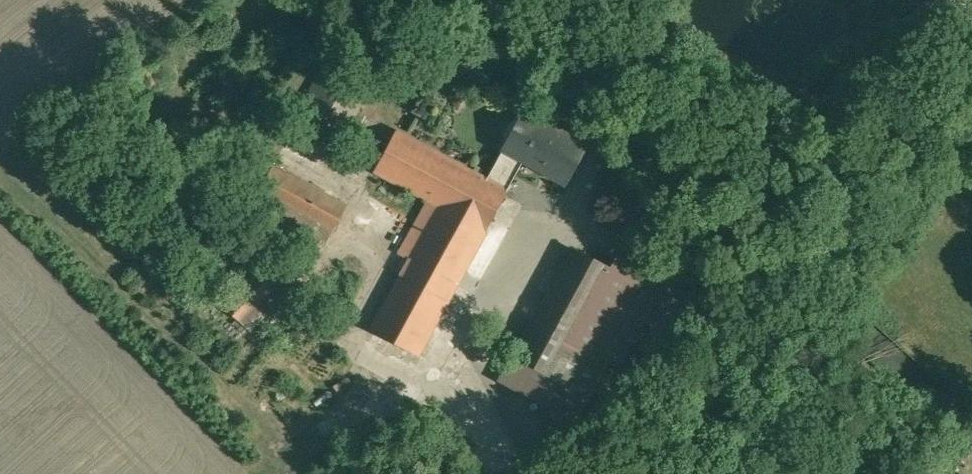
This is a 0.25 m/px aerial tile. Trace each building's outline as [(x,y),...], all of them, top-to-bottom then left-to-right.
[(327,66),(288,139),(330,162),(369,90),(327,66)] [(587,146),(524,112),(488,178),(508,189),(524,159),(567,183),(587,146)] [(488,178),(397,130),(375,171),(429,200),(399,254),(411,260),(372,331),(418,355),(509,189),(508,189),(488,178)] [(347,205),(273,165),(253,202),(327,242),(347,205)] [(573,248),(500,382),(541,404),(535,415),(568,433),(608,361),(616,366),(664,279),(620,255),(612,269),(573,248)] [(265,267),(226,308),(250,331),(289,290),(265,267)] [(506,334),(497,329),(491,340),(500,345),(506,334)]
